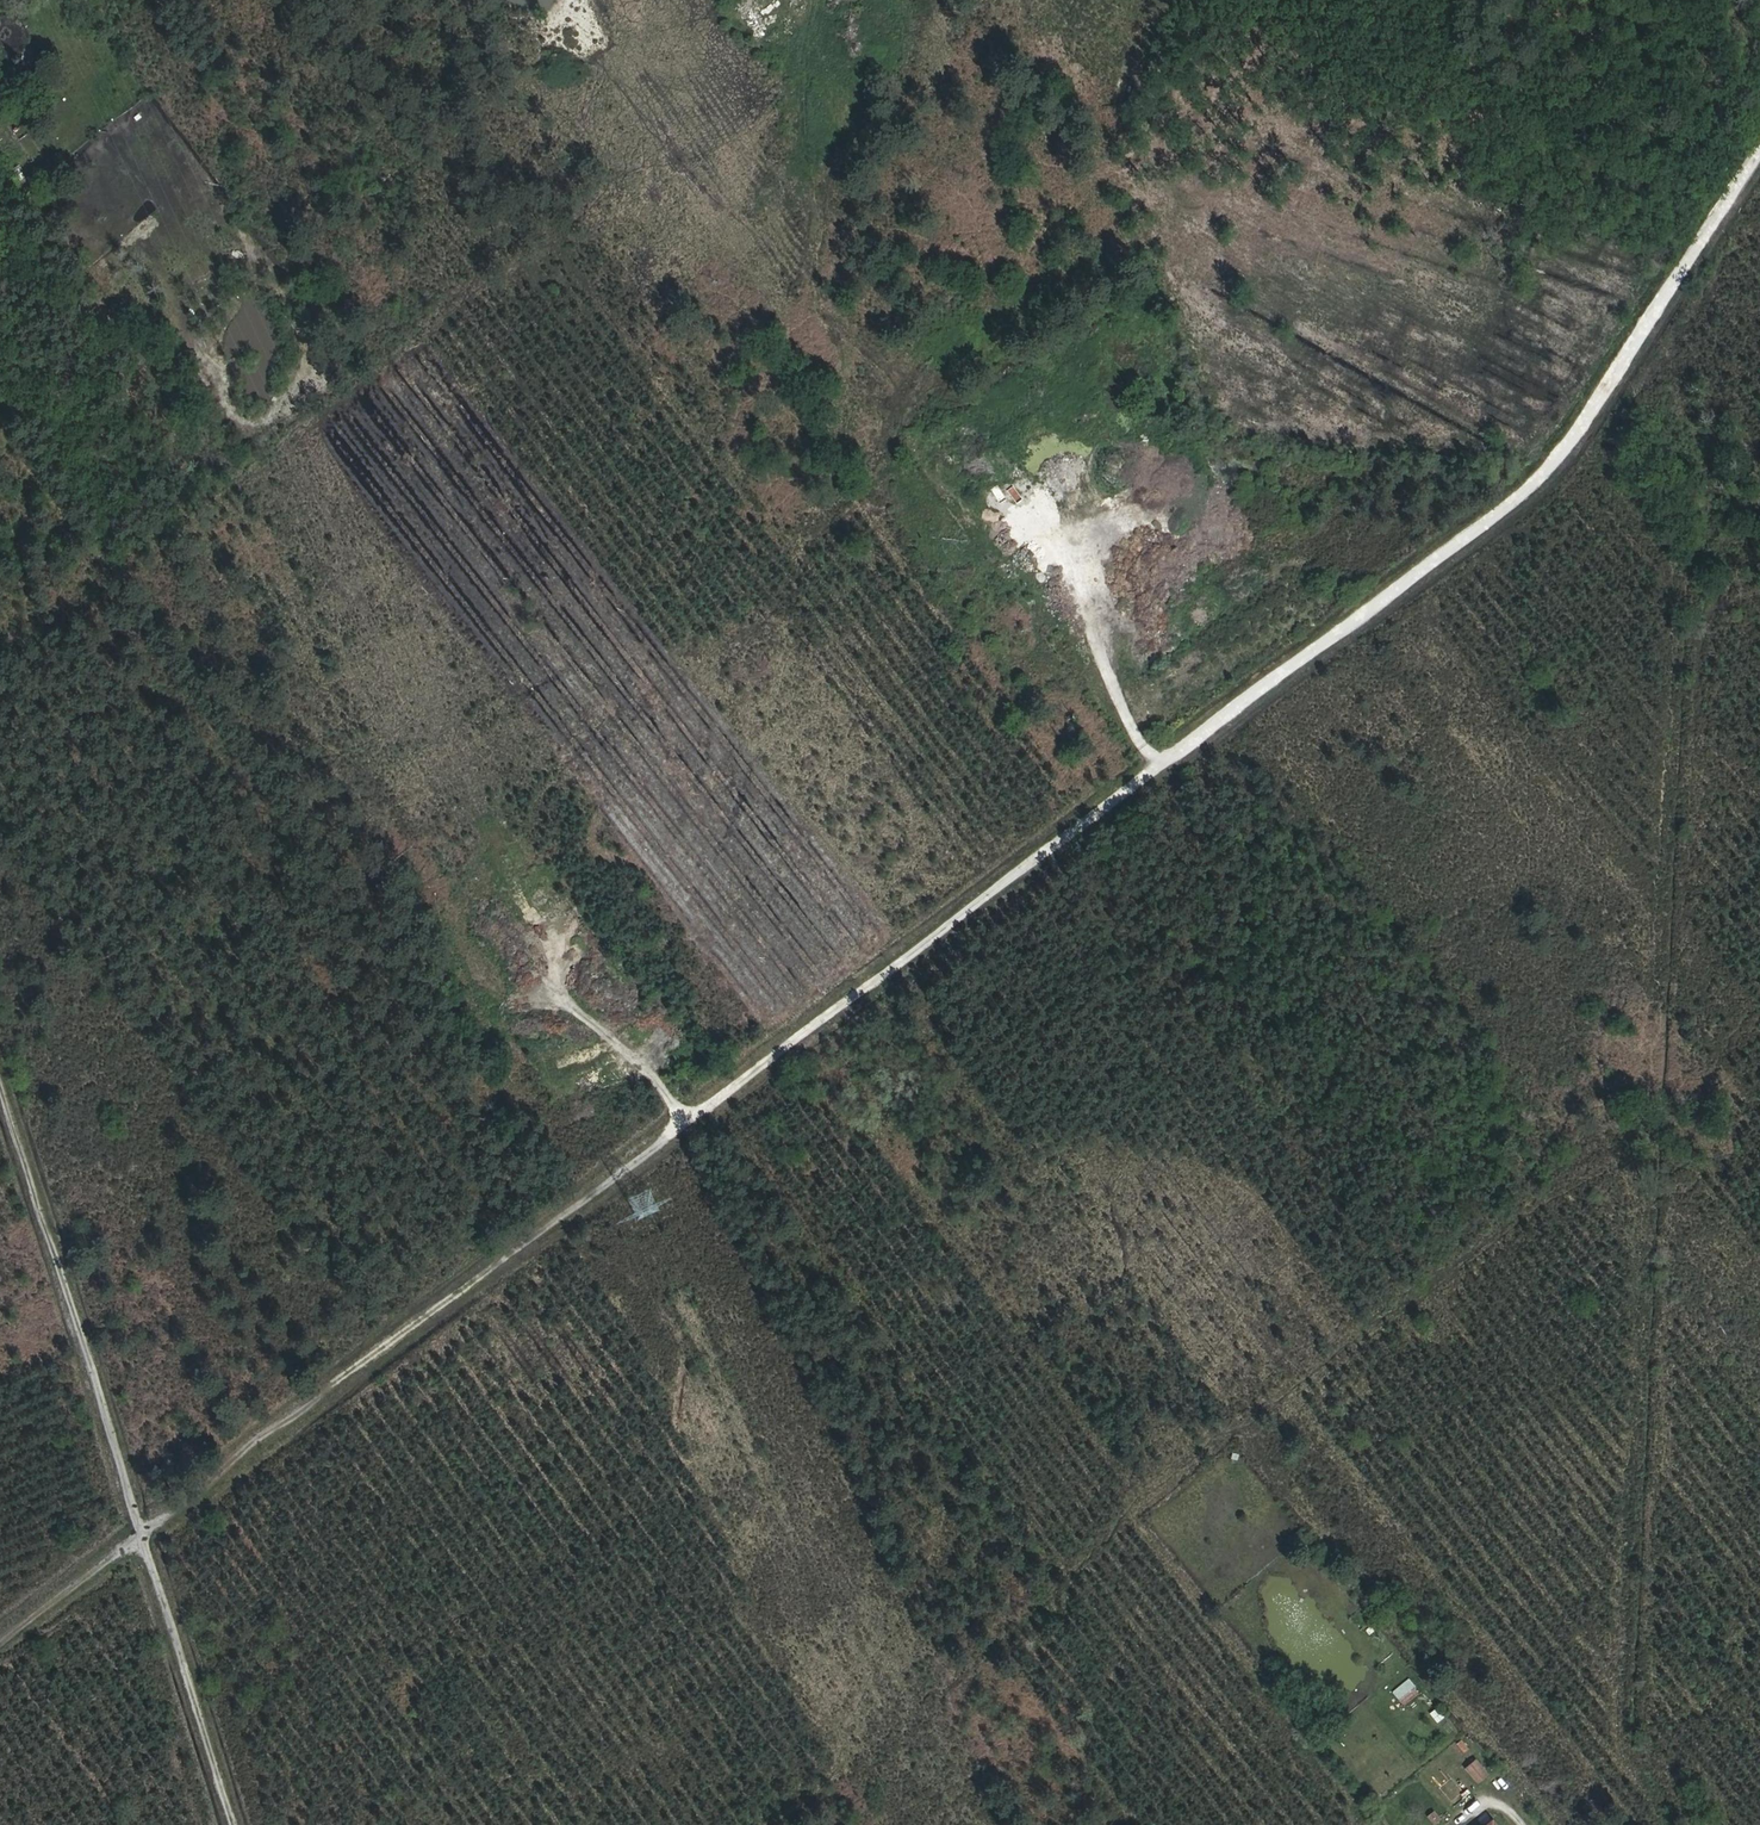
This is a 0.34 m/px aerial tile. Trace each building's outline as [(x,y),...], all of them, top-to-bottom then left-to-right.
[(1438,1723),(1446,1717),(1438,1707),(1430,1713),(1438,1723)] [(1466,1768),(1479,1784),(1491,1774),(1477,1758),(1466,1768)] [(1436,1824),(1443,1818),(1435,1809),(1428,1816),(1436,1824)]
